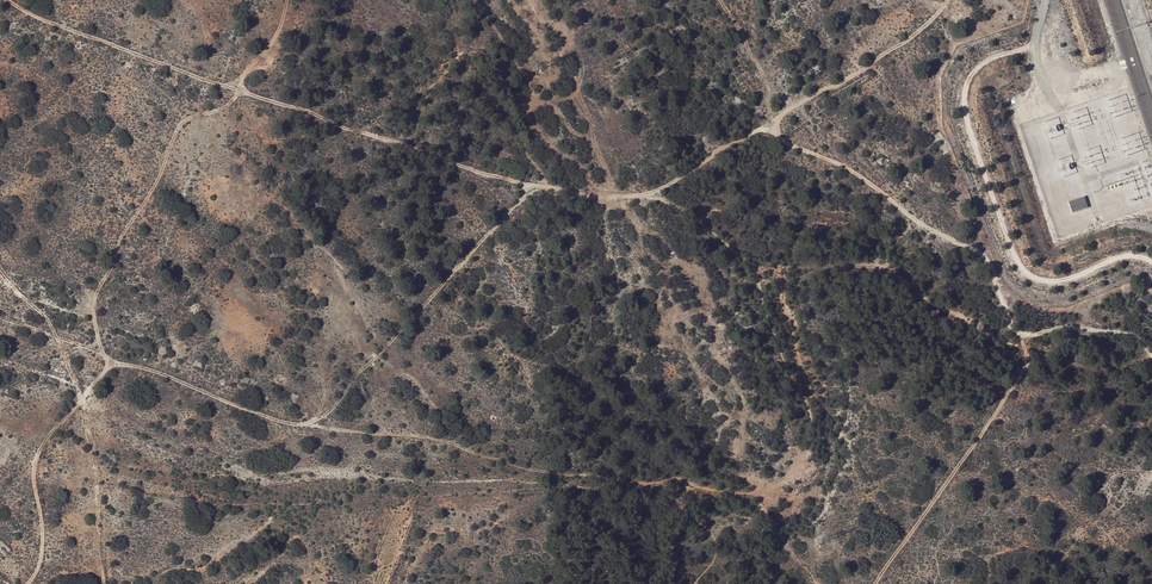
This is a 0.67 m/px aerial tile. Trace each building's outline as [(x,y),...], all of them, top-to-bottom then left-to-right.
[(1069,202),(1073,213),(1089,208),(1085,197),(1069,202)]
